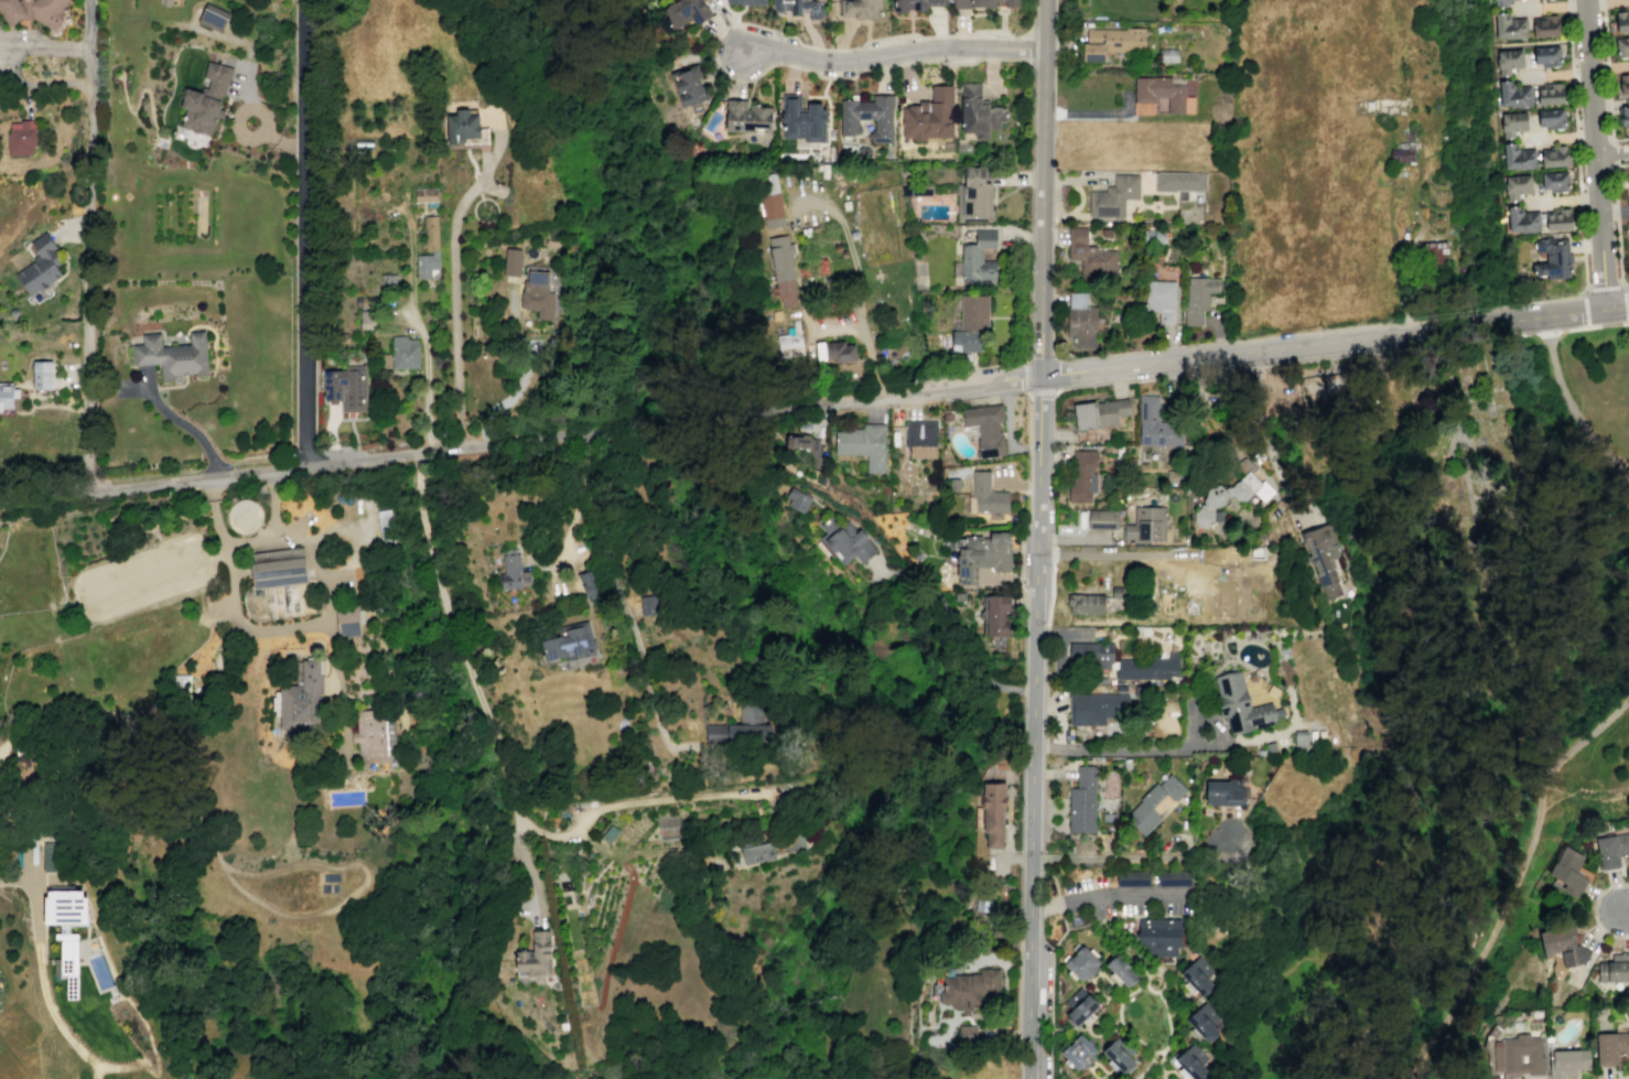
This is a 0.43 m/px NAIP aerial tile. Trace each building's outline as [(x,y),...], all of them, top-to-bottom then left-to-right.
[(33,19),(54,31),(65,12),(61,11),(67,0),(0,0),(0,10),(9,25),(19,20),(33,19)] [(671,31),(691,19),(694,25),(711,14),(701,0),(677,0),(659,11),(671,31)] [(774,12),(774,0),(811,0),(822,9),(822,19),(808,19),(808,13),(790,13),(790,6),(783,6),(783,12),(774,12)] [(839,18),(880,19),(880,0),(839,0),(839,18)] [(893,12),(906,12),(906,9),(915,9),(915,12),(927,12),(927,4),(947,4),(947,0),(893,0),(893,12)] [(1502,8),(1502,1),(1514,1),(1514,0),(1490,0),(1491,9),(1502,8)] [(197,22),(206,2),(228,13),(219,32),(197,22)] [(1615,11),(1628,10),(1628,32),(1608,34),(1607,22),(1615,21),(1614,14),(1615,14),(1615,11)] [(1491,13),(1492,37),(1502,37),(1502,39),(1523,39),(1522,20),(1503,20),(1503,12),(1491,13)] [(1529,20),(1530,36),(1555,34),(1554,15),(1536,17),(1538,19),(1529,20)] [(1086,43),(1086,29),(1125,30),(1125,28),(1144,28),(1144,52),(1104,51),(1104,61),(1081,61),(1081,43),(1086,43)] [(1614,37),(1628,36),(1628,56),(1616,57),(1614,37)] [(1533,47),(1558,46),(1560,65),(1542,66),(1541,63),(1534,63),(1533,47)] [(1157,48),(1178,48),(1178,61),(1157,61),(1157,48)] [(1498,76),(1510,75),(1510,69),(1522,68),(1521,50),(1497,51),(1498,76)] [(181,127),(185,109),(180,107),(185,88),(205,94),(208,79),(202,77),(207,61),(231,67),(224,96),(222,95),(211,136),(181,127)] [(695,64),(700,76),(697,77),(700,86),(703,85),(708,98),(700,100),(703,110),(692,114),(689,105),(682,107),(678,95),(682,93),(682,91),(677,94),(669,74),(695,64)] [(1618,75),(1628,73),(1628,94),(1620,95),(1618,75)] [(1167,97),(1152,96),(1152,115),(1133,115),(1134,77),(1169,77),(1169,84),(1185,85),(1185,96),(1194,96),(1194,114),(1167,114),(1167,97)] [(1185,85),(1185,96),(1194,97),(1195,78),(1171,77),(1171,84),(1185,85)] [(1498,80),(1499,106),(1510,106),(1510,107),(1531,106),(1530,85),(1515,86),(1510,83),(1510,79),(1498,80)] [(960,83),(961,133),(975,133),(975,140),(989,140),(989,129),(999,129),(999,121),(1006,121),(1006,107),(988,108),(988,104),(981,104),(980,83),(960,83)] [(1536,87),(1538,105),(1563,102),(1562,83),(1544,84),(1544,87),(1536,87)] [(902,106),(902,137),(952,136),(952,85),(931,85),(931,101),(918,101),(918,106),(902,106)] [(781,94),(781,137),(803,137),(803,141),(824,141),(824,108),(821,108),(821,102),(807,102),(807,112),(799,112),(799,94),(781,94)] [(872,95),(893,95),(893,107),(892,107),(892,142),(872,142),(871,130),(874,129),(874,119),(857,119),(857,126),(860,127),(860,131),(857,134),(853,134),(853,136),(850,136),(850,140),(840,140),(840,137),(839,137),(839,99),(850,99),(850,94),(857,94),(857,99),(857,100),(865,100),(865,101),(869,101),(869,100),(872,100),(872,95)] [(1623,98),(1628,98),(1628,123),(1620,125),(1618,106),(1625,106),(1623,98)] [(725,132),(726,99),(746,100),(746,107),(772,108),(770,133),(725,132)] [(1536,110),(1563,108),(1564,127),(1545,128),(1545,125),(1538,125),(1536,110)] [(1502,138),(1514,138),(1513,131),(1526,130),(1525,111),(1501,112),(1502,138)] [(446,115),(477,114),(477,137),(464,137),(464,143),(446,143),(446,115)] [(9,122),(19,122),(19,120),(31,119),(31,121),(35,121),(36,145),(32,145),(33,152),(30,152),(30,154),(8,155),(7,132),(9,132),(9,129),(9,128),(9,122)] [(1503,142),(1503,168),(1514,166),(1514,169),(1534,168),(1534,149),(1514,150),(1514,142),(1503,142)] [(1540,149),(1541,166),(1567,164),(1565,144),(1549,147),(1549,149),(1540,149)] [(1389,150),(1413,150),(1413,162),(1389,162),(1389,150)] [(990,222),(956,222),(957,183),(964,184),(964,166),(992,168),(990,222)] [(1541,173),(1567,171),(1567,190),(1550,191),(1550,187),(1542,187),(1541,173)] [(1154,190),(1154,172),(1206,173),(1206,191),(1154,190)] [(1105,186),(1113,186),(1113,174),(1139,174),(1137,199),(1123,199),(1123,218),(1089,217),(1089,191),(1105,191),(1105,186)] [(1507,201),(1518,199),(1518,194),(1530,193),(1529,174),(1506,175),(1506,183),(1503,183),(1504,192),(1507,192),(1507,201)] [(414,203),(413,188),(435,187),(436,202),(414,203)] [(785,226),(765,229),(758,196),(778,192),(785,226)] [(1507,206),(1507,230),(1518,230),(1518,231),(1538,231),(1538,211),(1522,212),(1518,208),(1518,205),(1507,206)] [(1544,211),(1545,229),(1571,228),(1569,207),(1558,208),(1558,207),(1552,207),(1553,211),(1544,211)] [(424,250),(424,215),(436,215),(438,250),(430,250),(424,250)] [(1097,246),(1086,246),(1087,228),(1068,227),(1067,260),(1080,260),(1080,274),(1115,276),(1116,250),(1096,249),(1097,246)] [(960,278),(960,242),(973,242),(973,228),(995,228),(995,248),(981,248),(981,260),(995,260),(995,278),(960,278)] [(1163,244),(1142,242),(1143,228),(1164,230),(1163,244)] [(44,233),(55,248),(52,250),(62,262),(55,267),(61,276),(58,277),(58,276),(46,284),(47,285),(39,292),(37,291),(30,296),(14,274),(33,260),(32,258),(37,255),(29,242),(44,233)] [(778,300),(767,239),(787,236),(788,245),(792,244),(795,255),(790,255),(798,294),(794,295),(796,304),(783,306),(781,299),(778,300)] [(1533,274),(1533,262),(1546,262),(1545,252),(1535,253),(1534,241),(1566,239),(1567,261),(1568,261),(1569,278),(1546,279),(1546,274),(1533,274)] [(1422,242),(1445,241),(1446,252),(1441,253),(1441,263),(1423,265),(1422,242)] [(503,274),(505,248),(521,249),(519,277),(503,274)] [(416,279),(416,256),(430,255),(430,250),(438,250),(438,269),(430,269),(430,278),(416,279)] [(520,309),(522,280),(527,280),(528,270),(548,272),(547,292),(553,292),(551,319),(537,319),(538,309),(520,309)] [(1219,278),(1187,278),(1186,307),(1184,307),(1184,324),(1201,324),(1201,310),(1208,310),(1209,294),(1218,294),(1219,278)] [(1145,281),(1175,282),(1173,325),(1157,324),(1158,312),(1144,311),(1145,281)] [(1088,292),(1068,291),(1066,337),(1072,337),(1072,348),(1097,348),(1098,306),(1087,306),(1088,292)] [(960,294),(988,295),(988,333),(980,333),(980,352),(951,352),(951,332),(960,332),(960,294)] [(359,328),(371,328),(371,325),(374,325),(374,310),(358,311),(359,328)] [(133,365),(159,364),(160,376),(206,373),(204,331),(187,332),(188,344),(161,346),(160,333),(141,334),(142,345),(132,345),(133,365)] [(801,335),(777,337),(779,357),(802,356),(801,335)] [(391,368),(390,338),(417,337),(418,367),(391,368)] [(823,344),(844,341),(844,346),(853,345),(855,362),(832,364),(832,358),(824,359),(823,344)] [(31,360),(51,362),(52,390),(32,390),(31,360)] [(366,412),(341,412),(339,399),(324,400),(323,371),(345,370),(345,366),(365,365),(366,412)] [(1342,376),(1345,379),(1337,382),(1336,378),(1334,378),(1331,375),(1337,373),(1338,377),(1342,376)] [(1,411),(0,411),(0,382),(11,382),(11,385),(13,385),(13,409),(1,409),(1,411)] [(1139,395),(1157,395),(1157,421),(1182,421),(1182,445),(1139,445),(1139,395)] [(1071,403),(1094,401),(1096,402),(1128,398),(1130,414),(1116,416),(1118,424),(1075,430),(1071,403)] [(961,409),(1001,403),(1003,421),(996,421),(997,432),(1000,432),(1000,435),(1002,434),(1005,455),(975,458),(974,450),(978,450),(975,438),(979,438),(978,424),(963,427),(961,409)] [(905,421),(936,422),(935,457),(920,457),(920,458),(913,458),(913,457),(909,457),(909,447),(905,447),(905,421)] [(863,423),(885,423),(884,473),(865,473),(865,454),(834,454),(834,431),(852,431),(852,428),(862,429),(863,423)] [(786,436),(801,436),(801,434),(808,434),(811,439),(818,439),(818,444),(820,444),(819,468),(801,462),(801,454),(792,446),(786,446),(786,436)] [(1068,503),(1068,477),(1071,477),(1072,450),(1096,450),(1094,493),(1090,493),(1090,503),(1068,503)] [(1207,528),(1198,527),(1193,521),(1193,512),(1201,504),(1207,489),(1218,484),(1222,488),(1231,486),(1239,478),(1231,470),(1244,457),(1266,479),(1264,482),(1273,490),(1262,503),(1252,492),(1243,501),(1237,501),(1231,496),(1226,497),(1223,504),(1213,508),(1212,521),(1207,528)] [(971,471),(989,471),(989,489),(992,489),(992,492),(1007,492),(1007,512),(1002,512),(1002,516),(989,516),(989,512),(975,512),(975,497),(971,497),(971,471)] [(790,486),(796,488),(796,489),(811,497),(802,514),(786,505),(789,498),(785,496),(790,486)] [(1124,541),(1164,541),(1164,507),(1134,507),(1134,525),(1124,525),(1124,541)] [(376,511),(380,542),(394,540),(390,509),(376,511)] [(1088,510),(1119,510),(1118,529),(1088,529),(1088,510)] [(819,524),(830,514),(839,525),(845,519),(855,530),(859,527),(877,549),(861,563),(854,555),(842,565),(819,538),(826,532),(819,524)] [(1327,524),(1301,533),(1327,600),(1341,593),(1331,569),(1335,567),(1331,559),(1340,555),(1327,524)] [(1010,571),(1010,542),(1008,542),(1008,531),(989,531),(989,538),(981,538),(981,536),(964,536),(964,538),(952,538),(952,549),(957,549),(957,554),(956,554),(956,578),(958,578),(958,584),(975,584),(975,567),(992,567),(992,571),(1010,571)] [(247,553),(291,548),(292,546),(294,544),(298,544),(300,544),(301,547),(302,547),(306,579),(306,582),(296,583),(288,584),(280,585),(271,586),(262,587),(251,589),(251,585),(247,553)] [(501,554),(519,553),(520,572),(530,571),(531,586),(500,590),(498,574),(504,573),(501,554)] [(575,575),(594,567),(606,592),(587,601),(575,575)] [(1111,586),(1124,586),(1124,598),(1111,597),(1111,586)] [(964,592),(964,601),(953,601),(953,592),(964,592)] [(640,615),(638,596),(657,594),(659,613),(640,615)] [(979,596),(982,596),(982,595),(985,595),(985,594),(1010,594),(1008,636),(985,636),(985,635),(982,635),(982,619),(981,619),(980,617),(979,613),(982,609),(982,606),(978,606),(979,596)] [(1066,594),(1103,594),(1102,614),(1070,613),(1069,613),(1069,605),(1066,605),(1066,594)] [(334,606),(357,603),(360,635),(337,638),(334,606)] [(562,656),(544,660),(540,640),(567,635),(564,629),(587,624),(594,654),(564,661),(562,656)] [(1068,643),(1112,644),(1112,662),(1110,662),(1110,670),(1068,669),(1068,643)] [(1116,659),(1150,659),(1150,657),(1157,657),(1157,658),(1167,658),(1167,650),(1178,650),(1178,676),(1169,676),(1169,680),(1114,680),(1114,669),(1116,669),(1116,659)] [(279,730),(279,684),(301,684),(301,660),(317,660),(319,673),(322,673),(322,723),(310,723),(310,730),(279,730)] [(1213,677),(1240,670),(1249,706),(1271,701),(1273,710),(1281,708),(1284,719),(1275,721),(1276,722),(1231,734),(1227,716),(1220,717),(1215,694),(1218,694),(1213,677)] [(1068,694),(1132,693),(1133,717),(1104,717),(1104,725),(1069,725),(1068,694)] [(704,742),(704,725),(740,724),(740,701),(764,701),(764,724),(767,724),(767,741),(704,742)] [(357,756),(356,742),(350,743),(349,732),(356,732),(355,711),(393,709),(396,754),(388,754),(388,762),(369,763),(369,756),(357,756)] [(1293,730),(1306,730),(1306,749),(1293,749),(1293,730)] [(1264,743),(1274,741),(1276,752),(1266,754),(1264,743)] [(1076,765),(1094,765),(1094,832),(1068,832),(1068,788),(1076,788),(1076,765)] [(1143,837),(1161,818),(1150,808),(1165,792),(1174,801),(1186,789),(1169,773),(1158,785),(1155,781),(1139,799),(1140,801),(1123,818),(1143,837)] [(1205,780),(1227,780),(1227,779),(1237,779),(1237,781),(1241,781),(1241,786),(1243,786),(1243,788),(1249,788),(1249,798),(1244,798),(1244,806),(1209,806),(1207,803),(1205,803),(1205,780)] [(981,781),(1005,783),(1005,806),(1004,806),(1004,808),(1002,808),(1001,848),(984,848),(985,832),(982,832),(982,809),(981,809),(981,781)] [(1612,834),(1628,832),(1628,854),(1617,855),(1618,866),(1599,870),(1594,838),(1612,834)] [(784,851),(798,850),(797,839),(783,840),(784,851)] [(744,864),(740,848),(772,841),(775,857),(744,864)] [(43,843),(55,843),(55,873),(43,873),(43,843)] [(1553,875),(1547,873),(1562,844),(1583,854),(1574,871),(1586,877),(1576,897),(1550,883),(1553,875)] [(44,924),(44,897),(47,897),(47,891),(82,891),(82,897),(87,897),(86,924),(68,924),(60,924),(44,924)] [(974,910),(987,912),(989,899),(977,897),(974,910)] [(1183,920),(1137,919),(1137,961),(1175,962),(1175,958),(1177,958),(1178,947),(1182,948),(1183,920)] [(76,999),(77,934),(68,934),(68,924),(60,924),(60,932),(54,932),(54,939),(60,939),(58,974),(65,974),(65,999),(76,999)] [(1538,932),(1572,925),(1572,926),(1574,926),(1575,932),(1573,935),(1575,946),(1576,943),(1589,951),(1583,964),(1581,963),(1563,968),(1564,973),(1562,978),(1554,980),(1551,967),(1554,962),(1553,958),(1550,957),(1544,958),(1538,932)] [(516,951),(516,977),(550,975),(549,930),(531,931),(531,950),(516,951)] [(1082,946),(1088,951),(1090,949),(1096,954),(1093,957),(1099,961),(1094,965),(1097,969),(1087,979),(1085,977),(1080,981),(1076,977),(1074,980),(1066,973),(1068,971),(1062,965),(1064,964),(1064,963),(1070,956),(1071,957),(1075,953),(1074,952),(1080,946),(1081,947),(1082,946)] [(1619,951),(1628,951),(1628,981),(1598,982),(1597,962),(1611,961),(1611,954),(1619,953),(1619,951)] [(1115,953),(1137,975),(1135,979),(1136,980),(1130,986),(1129,984),(1126,988),(1121,982),(1118,985),(1108,975),(1111,972),(1104,964),(1115,953)] [(1179,973),(1198,954),(1215,971),(1207,978),(1213,984),(1201,996),(1179,973)] [(979,969),(1000,969),(999,996),(981,996),(981,1004),(978,1004),(978,1010),(969,1010),(969,1015),(962,1015),(962,1010),(961,1010),(961,1007),(953,1007),(948,1003),(939,1003),(939,1001),(932,1001),(932,984),(935,984),(935,977),(954,978),(954,974),(971,974),(971,973),(979,973),(979,969)] [(1079,986),(1098,1005),(1076,1027),(1074,1024),(1071,1026),(1066,1019),(1067,1017),(1065,1015),(1070,1008),(1064,1002),(1079,986)] [(1186,1018),(1205,1000),(1221,1016),(1213,1024),(1220,1031),(1208,1042),(1186,1018)] [(958,1026),(958,1045),(976,1044),(976,1026),(958,1026)] [(1595,1033),(1628,1032),(1628,1053),(1616,1053),(1616,1065),(1596,1065),(1595,1033)] [(1101,1051),(1121,1033),(1135,1048),(1128,1056),(1134,1062),(1122,1075),(1101,1051)] [(1492,1040),(1501,1039),(1501,1038),(1517,1037),(1517,1034),(1529,1033),(1529,1037),(1542,1036),(1544,1036),(1545,1070),(1543,1070),(1544,1075),(1528,1076),(1528,1072),(1503,1072),(1503,1070),(1492,1070),(1492,1040)] [(1080,1034),(1086,1039),(1087,1038),(1092,1044),(1090,1046),(1096,1050),(1091,1055),(1094,1058),(1083,1068),(1080,1066),(1077,1070),(1071,1065),(1069,1067),(1064,1060),(1065,1059),(1058,1053),(1067,1045),(1068,1046),(1071,1042),(1070,1040),(1078,1034),(1079,1035),(1080,1034)] [(1209,1070),(1200,1078),(1194,1078),(1175,1059),(1194,1040),(1210,1057),(1202,1065),(1209,1070)] [(1547,1051),(1588,1049),(1588,1069),(1575,1069),(1575,1077),(1566,1077),(1566,1078),(1549,1078),(1547,1051)]
